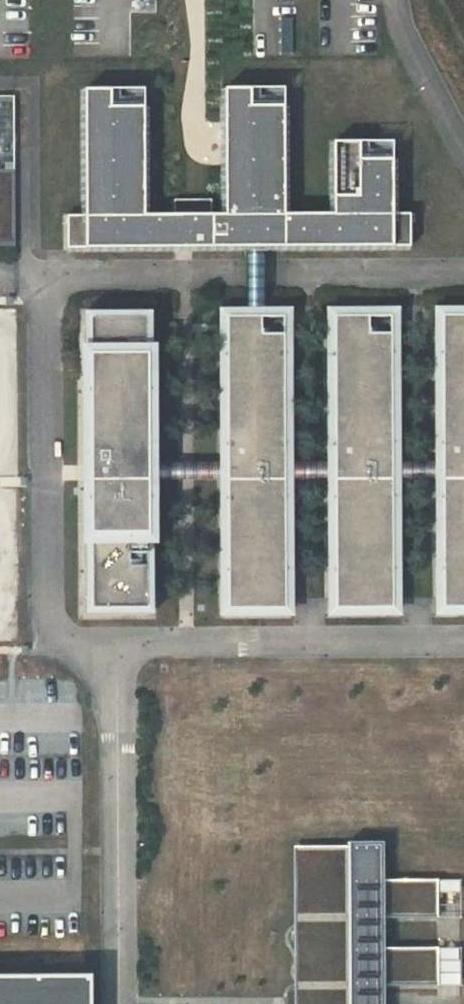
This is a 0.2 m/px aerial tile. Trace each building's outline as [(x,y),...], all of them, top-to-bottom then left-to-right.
[(224,90),(224,106),(283,106),(283,90),(224,90)] [(84,91),(84,107),(143,107),(143,91),(84,91)] [(0,95),(0,246),(15,246),(14,95),(0,95)] [(67,215),(67,248),(246,247),(260,247),(410,247),(410,214),(392,214),(392,160),(333,160),(333,215),(284,215),(283,106),(224,106),(224,215),(209,215),(209,199),(186,199),(173,199),(173,215),(144,215),(143,107),(84,107),(85,215),(67,215)] [(333,144),(333,160),(392,160),(392,144),(333,144)] [(246,247),(248,312),(260,312),(260,247),(246,247)] [(225,313),(226,604),(283,604),(282,312),(260,312),(248,312),(225,313)] [(333,312),(334,604),(390,603),(389,312),(333,312)] [(440,312),(441,603),(463,603),(463,312),(440,312)] [(145,316),(87,316),(89,609),(147,608),(145,316)] [(295,845),(296,925),(297,980),(297,986),(297,1003),(374,1003),(373,984),(433,983),(433,945),(373,946),(372,916),(432,915),(431,877),(372,878),(371,848),(376,848),(376,841),(342,842),(342,845),(295,845)] [(436,880),(436,915),(457,915),(457,880),(436,880)] [(297,980),(296,925),(294,925),(291,926),(287,928),(284,932),(284,937),(284,940),(285,942),(290,952),(291,954),(292,957),(293,960),(292,962),(291,964),(291,965),(290,966),(290,968),(289,970),(290,972),(290,974),(291,976),(292,977),(294,978),(295,979),(297,980)] [(88,977),(0,977),(0,1003),(89,1003),(88,977)] [(297,986),(295,985),(293,985),(289,986),(285,989),(283,992),(283,996),(283,1000),(283,1003),(297,1003),(297,986)]
